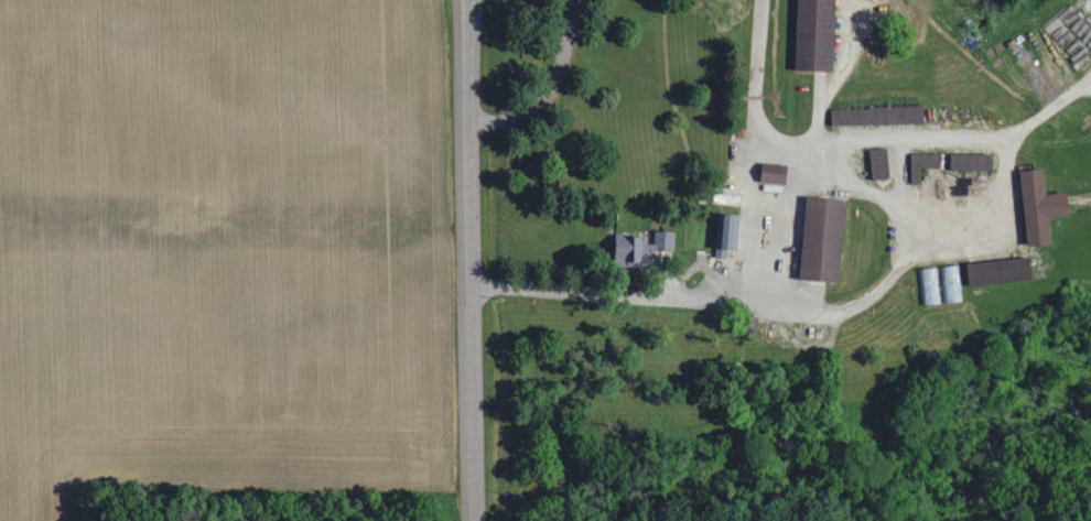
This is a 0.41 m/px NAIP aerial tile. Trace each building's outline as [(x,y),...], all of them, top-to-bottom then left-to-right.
[(835,0),(797,0),(796,69),(832,70),(835,0)] [(923,105),(830,107),(831,125),(923,122),(923,105)] [(871,179),(888,178),(887,147),(869,148),(871,179)] [(909,153),(910,183),(921,183),(921,167),(940,166),(939,152),(909,153)] [(950,169),(992,170),(992,154),(950,153),(950,169)] [(763,181),(786,183),(788,165),(764,163),(763,181)] [(1052,239),(1050,217),(1071,215),(1068,194),(1045,196),(1043,172),(1023,174),(1030,242),(1052,239)] [(807,196),(846,199),(840,282),(800,280),(807,196)] [(735,248),(737,215),(721,214),(719,247),(735,248)] [(670,271),(673,235),(617,230),(614,267),(670,271)] [(971,284),(1030,279),(1029,258),(969,263),(971,284)]
